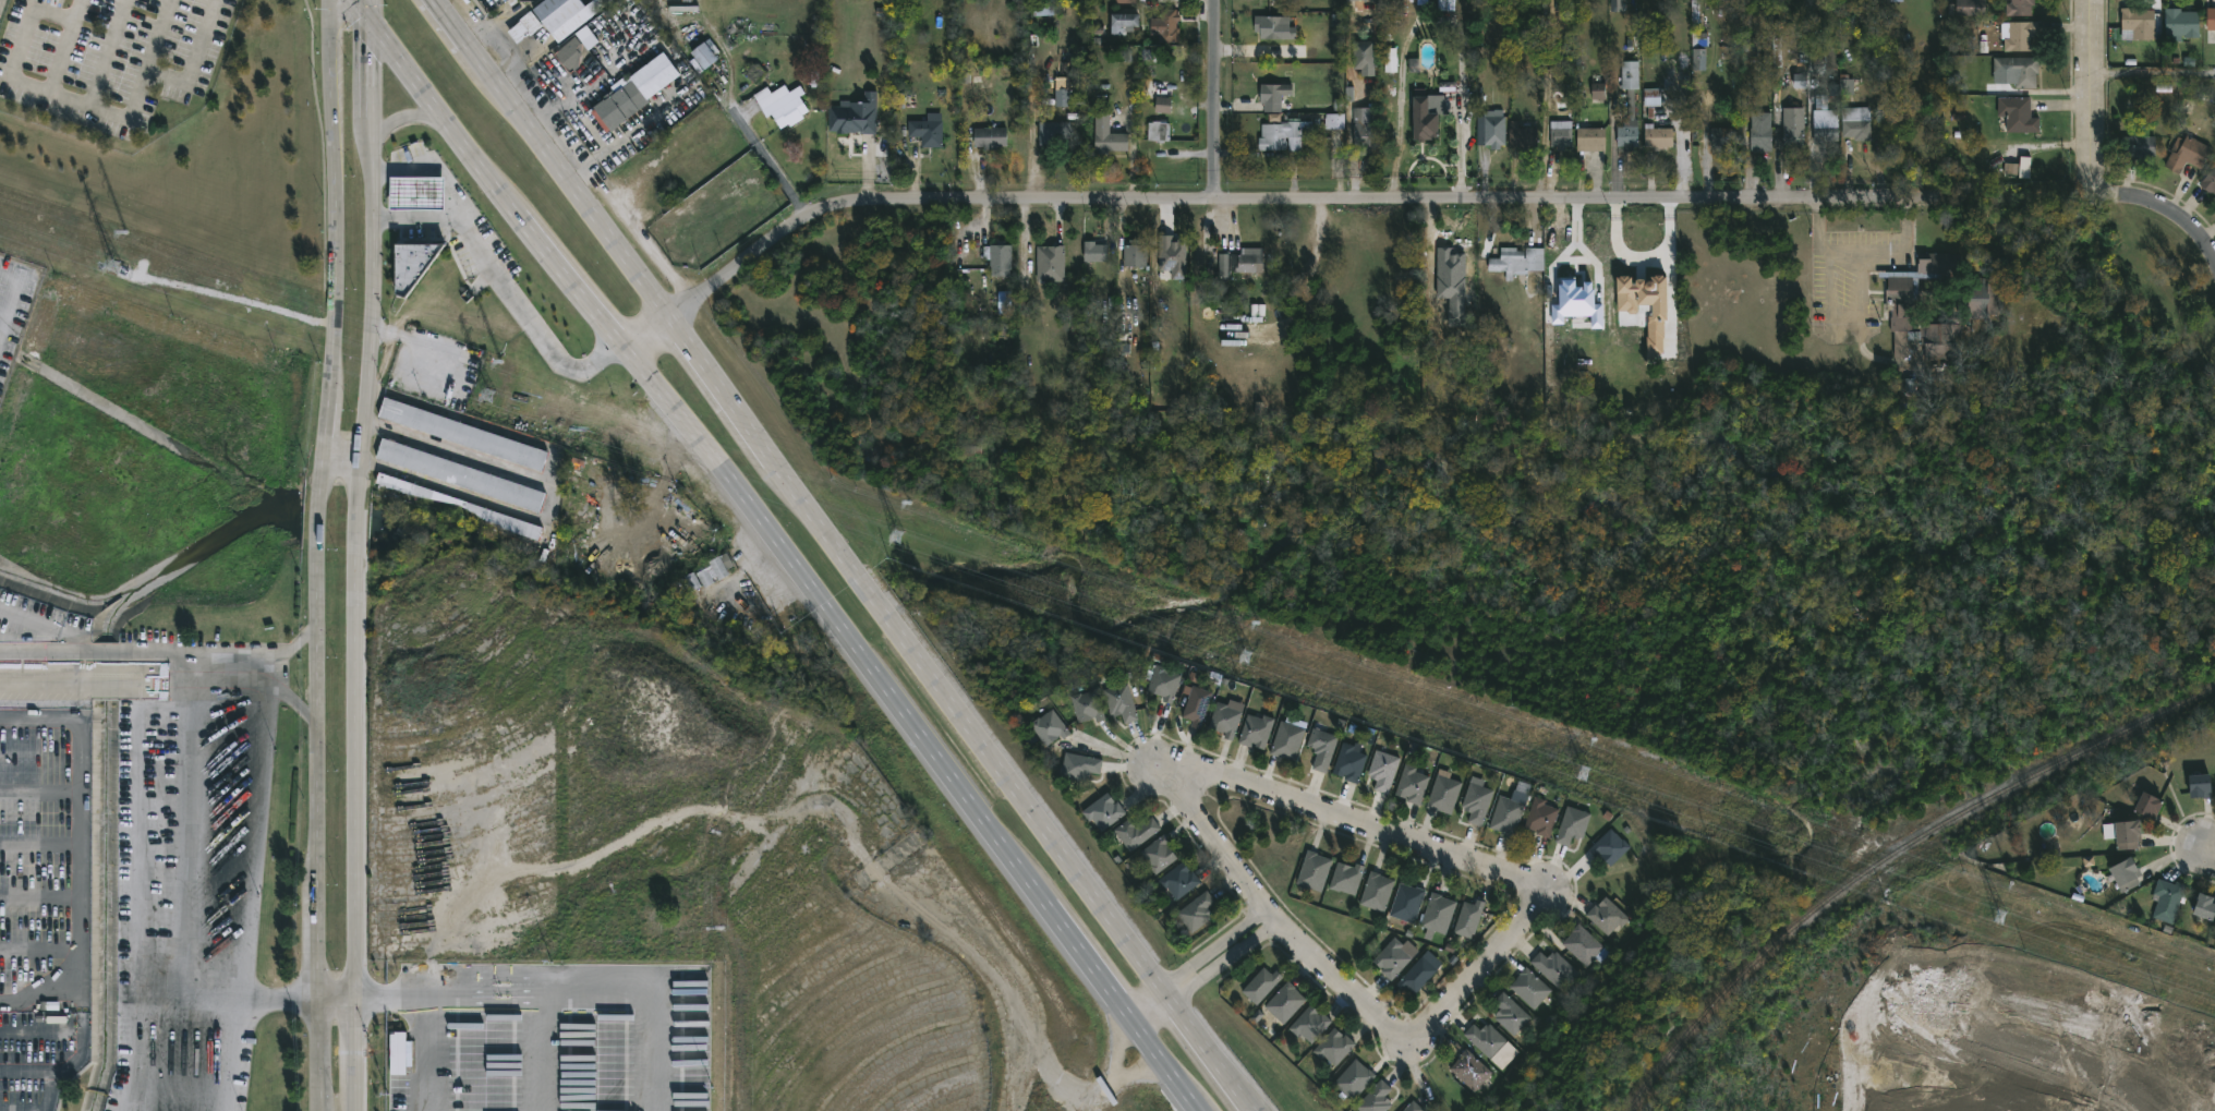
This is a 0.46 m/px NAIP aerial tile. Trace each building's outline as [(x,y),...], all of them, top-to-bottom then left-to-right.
[(533,10),(545,0),(582,0),(586,7),(552,33),(533,10)] [(1958,2),(1958,0),(1986,0),(1986,14),(1948,14),(1948,2),(1958,2)] [(2009,2),(2009,0),(2029,0),(2029,2),(2034,2),(2034,17),(2004,17),(2004,2),(2009,2)] [(2204,8),(2214,7),(2214,29),(2204,29),(2204,8)] [(1176,8),(1177,9),(1177,15),(1181,15),(1181,20),(1177,20),(1177,27),(1181,27),(1181,41),(1161,41),(1161,9),(1176,8)] [(2152,39),(2119,39),(2120,8),(2152,9),(2152,39)] [(2179,9),(2179,11),(2196,11),(2196,36),(2164,35),(2164,9),(2179,9)] [(543,25),(517,44),(507,32),(531,10),(543,25)] [(1125,32),(1113,32),(1113,12),(1142,12),(1142,25),(1125,25),(1125,32)] [(1291,38),(1260,38),(1260,20),(1290,19),(1291,38)] [(2028,36),(2029,50),(2007,50),(2007,38),(2002,38),(2002,22),(2035,22),(2036,36),(2028,36)] [(1807,72),(1799,72),(1799,34),(1801,34),(1800,26),(1807,26),(1807,72)] [(582,32),(581,60),(591,50),(600,60),(588,70),(581,61),(580,71),(569,71),(555,55),(582,31),(582,32)] [(707,67),(704,69),(691,52),(709,38),(718,49),(714,53),(718,58),(707,67)] [(1376,40),(1376,75),(1363,75),(1363,69),(1355,69),(1354,40),(1376,40)] [(1743,55),(1756,56),(1756,41),(1743,40),(1743,55)] [(1384,49),(1385,73),(1397,72),(1396,48),(1384,49)] [(1705,70),(1706,50),(1693,49),(1692,69),(1705,70)] [(681,74),(649,98),(651,101),(619,123),(620,125),(608,134),(592,110),(594,108),(593,106),(603,99),(602,97),(614,88),(617,93),(632,81),(629,76),(664,51),(681,74)] [(2034,72),(2035,87),(2017,87),(2017,81),(2008,81),(2008,73),(1995,73),(1995,57),(2037,57),(2037,72),(2034,72)] [(1635,88),(1636,119),(1639,119),(1639,146),(1635,146),(1635,152),(1626,152),(1626,146),(1618,146),(1618,125),(1625,125),(1625,119),(1629,119),(1627,88),(1622,88),(1622,60),(1639,60),(1639,88),(1635,88)] [(1851,73),(1851,77),(1855,77),(1854,95),(1830,95),(1830,84),(1840,84),(1840,73),(1851,73)] [(1591,83),(1592,100),(1605,99),(1605,83),(1591,83)] [(786,85),(790,92),(800,85),(806,93),(800,96),(810,110),(803,114),(804,118),(791,126),(789,124),(782,129),(772,114),(766,118),(753,95),(767,86),(772,93),(785,84),(786,85)] [(1283,104),(1282,112),(1266,112),(1266,104),(1261,104),(1262,84),(1294,84),(1294,95),(1283,94),(1283,104)] [(1427,88),(1427,95),(1445,94),(1445,114),(1441,114),(1441,136),(1435,136),(1435,138),(1427,138),(1427,141),(1421,141),(1421,138),(1415,138),(1415,88),(1427,88)] [(1660,88),(1643,89),(1644,107),(1661,106),(1660,88)] [(1055,89),(1055,107),(1070,107),(1070,89),(1055,89)] [(876,90),(875,133),(861,133),(861,131),(854,131),(854,133),(837,133),(837,131),(830,131),(830,106),(842,106),(842,108),(844,108),(844,104),(850,104),(850,101),(864,101),(864,90),(876,90)] [(1829,94),(1829,109),(1839,109),(1839,140),(1814,141),(1814,109),(1815,109),(1815,94),(1829,94)] [(1171,98),(1156,97),(1155,112),(1171,113),(1171,98)] [(2028,111),(2028,117),(2037,117),(2037,132),(2002,131),(2002,117),(1995,116),(1995,97),(2028,97),(2028,111)] [(1377,107),(1376,155),(1356,156),(1356,121),(1354,121),(1354,107),(1377,107)] [(1805,126),(1805,147),(1799,147),(1799,152),(1792,152),(1792,147),(1784,147),(1784,137),(1778,137),(1778,129),(1784,129),(1784,107),(1805,108),(1805,126)] [(1873,112),(1873,140),(1854,140),(1854,136),(1843,136),(1842,107),(1872,107),(1873,112)] [(1504,109),(1504,116),(1508,116),(1506,145),(1502,145),(1502,148),(1493,148),(1493,145),(1478,145),(1478,116),(1486,116),(1486,110),(1504,109)] [(1111,124),(1111,131),(1129,133),(1129,150),(1109,150),(1110,154),(1096,154),(1096,113),(1111,113),(1111,124)] [(1344,129),(1344,115),(1325,114),(1325,119),(1317,119),(1317,128),(1344,129)] [(1752,147),(1751,147),(1751,116),(1772,117),(1772,147),(1752,147)] [(1302,119),(1302,121),(1314,121),(1314,137),(1303,137),(1303,150),(1288,150),(1290,137),(1287,137),(1286,149),(1260,150),(1260,137),(1262,137),(1262,124),(1276,124),(1276,122),(1288,122),(1288,119),(1302,119)] [(943,147),(922,147),(922,137),(909,136),(909,120),(943,120),(943,147)] [(1518,121),(1518,128),(1538,128),(1538,145),(1530,146),(1530,150),(1522,150),(1522,146),(1510,146),(1510,120),(1518,120),(1518,121)] [(1565,146),(1565,149),(1558,150),(1558,146),(1551,146),(1551,120),(1572,120),(1573,146),(1565,146)] [(1042,145),(1039,145),(1039,121),(1070,121),(1070,145),(1042,145)] [(1161,121),(1161,122),(1171,123),(1171,141),(1165,141),(1165,143),(1148,141),(1149,122),(1161,121)] [(1655,123),(1655,128),(1674,128),(1674,146),(1665,146),(1665,148),(1659,148),(1659,147),(1646,147),(1646,123),(1655,123)] [(998,146),(998,149),(984,149),(984,147),(975,147),(975,128),(1007,128),(1008,146),(998,146)] [(1581,150),(1577,150),(1577,128),(1607,128),(1606,150),(1581,150)] [(1716,150),(1712,150),(1712,128),(1740,128),(1740,150),(1716,150)] [(2134,128),(2134,135),(2154,135),(2154,156),(2146,156),(2146,159),(2134,159),(2134,156),(2119,156),(2119,135),(2123,135),(2123,128),(2134,128)] [(2187,135),(2210,148),(2198,168),(2186,160),(2179,173),(2164,164),(2171,150),(2169,149),(2178,135),(2182,137),(2184,134),(2187,135)] [(2030,156),(2019,156),(2019,178),(2030,178),(2030,156)] [(2198,183),(2214,161),(2214,200),(2198,183)] [(444,209),(390,208),(390,177),(445,178),(444,209)] [(1160,271),(1171,270),(1172,280),(1187,279),(1186,239),(1173,240),(1173,234),(1159,235),(1160,271)] [(1006,240),(1006,244),(1012,244),(1012,269),(1010,269),(1010,276),(992,276),(990,259),(983,259),(983,245),(997,244),(997,240),(1006,240)] [(1110,249),(1110,262),(1086,261),(1086,241),(1098,241),(1098,244),(1110,244),(1110,249)] [(1136,241),(1136,244),(1149,244),(1149,262),(1125,261),(1125,241),(1136,241)] [(407,297),(397,293),(397,243),(445,243),(407,297)] [(1065,280),(1038,281),(1038,245),(1064,244),(1065,280)] [(1518,247),(1518,251),(1526,251),(1525,257),(1527,257),(1527,247),(1546,247),(1546,270),(1529,270),(1529,274),(1514,274),(1514,280),(1508,280),(1508,270),(1489,270),(1490,257),(1502,257),(1502,246),(1518,247)] [(1439,260),(1452,260),(1452,249),(1439,249),(1439,260)] [(1257,252),(1257,253),(1264,253),(1263,273),(1250,273),(1250,278),(1212,278),(1212,253),(1254,254),(1254,252),(1257,252)] [(1983,254),(1984,290),(1989,290),(1989,300),(1995,301),(1995,282),(2007,282),(2007,300),(2007,305),(2006,328),(1992,327),(1992,323),(1992,318),(1972,317),(1972,324),(1963,324),(1963,342),(1963,373),(1925,372),(1925,359),(1925,340),(1910,340),(1909,357),(1895,357),(1895,331),(1890,331),(1891,318),(1888,318),(1888,288),(1889,289),(1890,278),(1881,277),(1881,270),(1919,271),(1919,262),(1922,262),(1922,252),(1969,253),(1983,254)] [(1648,359),(1676,359),(1676,320),(1667,320),(1667,278),(1632,278),(1632,276),(1617,276),(1617,313),(1638,313),(1638,305),(1648,305),(1648,359)] [(1591,316),(1591,328),(1603,328),(1603,304),(1594,304),(1594,282),(1584,282),(1584,288),(1576,288),(1576,280),(1560,280),(1560,305),(1552,305),(1552,324),(1564,324),(1564,316),(1591,316)] [(1439,298),(1459,297),(1458,284),(1438,285),(1439,298)] [(1011,292),(998,291),(998,312),(1011,313),(1011,292)] [(549,450),(384,399),(378,419),(543,469),(549,450)] [(376,460),(540,511),(546,491),(382,440),(376,460)] [(542,529),(471,504),(467,516),(538,540),(542,529)] [(735,567),(728,570),(730,575),(719,580),(713,569),(709,571),(714,583),(704,589),(694,570),(727,552),(735,567)] [(1184,675),(1173,703),(1163,700),(1165,696),(1148,689),(1158,664),(1169,668),(1169,671),(1184,675)] [(1128,684),(1138,720),(1124,724),(1122,714),(1114,716),(1113,714),(1111,714),(1103,690),(1128,684)] [(1212,692),(1200,730),(1190,727),(1193,721),(1182,717),(1193,687),(1212,692)] [(1098,690),(1105,720),(1098,722),(1096,716),(1093,716),(1093,718),(1079,722),(1073,696),(1098,690)] [(1244,710),(1234,740),(1224,737),(1226,732),(1224,730),(1224,733),(1209,727),(1219,700),(1244,710)] [(1054,708),(1072,733),(1065,738),(1062,734),(1060,735),(1060,736),(1048,746),(1030,723),(1054,708)] [(1256,715),(1262,717),(1264,713),(1276,717),(1266,749),(1239,741),(1249,713),(1256,715)] [(1308,728),(1296,761),(1271,753),(1282,720),(1308,728)] [(1342,735),(1329,772),(1314,766),(1319,753),(1316,752),(1317,748),(1309,745),(1316,726),(1342,735)] [(1369,754),(1359,784),(1345,778),(1346,775),(1345,776),(1334,773),(1344,741),(1356,745),(1354,749),(1369,754)] [(1401,758),(1388,794),(1375,789),(1378,781),(1370,777),(1371,776),(1368,775),(1377,749),(1401,758)] [(1103,762),(1101,773),(1092,772),(1091,776),(1087,777),(1087,781),(1062,776),(1066,750),(1104,757),(1103,762)] [(1430,776),(1420,806),(1406,801),(1407,798),(1406,799),(1395,795),(1406,763),(1416,768),(1415,771),(1430,776)] [(2205,772),(2206,789),(2208,789),(2208,797),(2202,798),(2202,795),(2186,796),(2184,773),(2205,772)] [(1464,782),(1453,814),(1427,808),(1438,773),(1464,782)] [(1494,790),(1481,826),(1467,821),(1470,813),(1464,810),(1464,809),(1462,808),(1470,782),(1494,790)] [(2155,813),(2152,820),(2129,810),(2139,790),(2159,801),(2154,812),(2155,813)] [(1115,802),(1119,800),(1128,812),(1103,831),(1094,819),(1090,821),(1082,811),(1110,792),(1116,800),(1115,802)] [(1526,804),(1514,837),(1490,828),(1501,795),(1526,804)] [(1561,810),(1551,837),(1537,833),(1539,829),(1538,829),(1537,832),(1526,828),(1536,797),(1548,801),(1547,805),(1561,810)] [(1593,814),(1584,836),(1581,835),(1581,838),(1574,836),(1571,845),(1556,840),(1568,806),(1593,814)] [(1155,817),(1163,828),(1131,850),(1115,829),(1130,817),(1136,824),(1139,822),(1141,824),(1154,816),(1155,817)] [(2139,832),(2140,841),(2134,841),(2135,846),(2115,848),(2115,842),(2113,842),(2111,837),(2102,837),(2101,823),(2109,822),(2109,821),(2138,819),(2139,832)] [(1611,828),(1632,847),(1613,865),(1600,853),(1597,856),(1590,848),(1611,828)] [(1160,872),(1157,874),(1150,867),(1151,865),(1141,852),(1166,833),(1173,841),(1171,842),(1182,857),(1160,872)] [(1333,860),(1322,892),(1297,884),(1309,849),(1319,853),(1318,855),(1333,860)] [(2127,855),(2133,868),(2137,867),(2141,874),(2135,877),(2139,883),(2121,892),(2117,884),(2114,885),(2104,867),(2127,855)] [(1189,871),(1190,872),(1194,870),(1202,882),(1178,899),(1169,887),(1165,890),(1159,880),(1185,860),(1191,870),(1189,871)] [(1356,866),(1357,862),(1367,866),(1357,895),(1342,890),(1341,892),(1330,889),(1340,860),(1356,866)] [(1391,896),(1385,911),(1360,903),(1372,870),(1396,880),(1391,896)] [(2170,882),(2172,883),(2174,880),(2183,883),(2170,922),(2150,916),(2155,899),(2149,897),(2156,878),(2170,882)] [(1417,887),(1418,886),(1428,890),(1416,923),(1391,915),(1402,883),(1417,887)] [(1207,922),(1193,933),(1177,911),(1209,890),(1218,902),(1210,907),(1214,914),(1206,920),(1207,922)] [(1460,902),(1448,934),(1436,930),(1432,940),(1425,938),(1428,928),(1426,927),(1425,930),(1417,928),(1423,913),(1425,914),(1433,891),(1460,902)] [(2194,891),(2214,898),(2214,903),(2206,920),(2186,913),(2194,891)] [(1612,901),(1632,919),(1624,926),(1622,923),(1610,937),(1587,915),(1597,904),(1600,907),(1601,906),(1599,905),(1608,896),(1612,901)] [(1488,902),(1476,935),(1475,934),(1474,938),(1455,932),(1465,901),(1477,904),(1479,898),(1488,902)] [(1611,950),(1603,957),(1600,954),(1588,966),(1563,942),(1582,922),(1611,950)] [(1396,935),(1405,943),(1409,939),(1420,950),(1392,980),(1381,970),(1384,967),(1383,966),(1381,968),(1372,961),(1396,935)] [(1430,951),(1438,957),(1432,963),(1438,970),(1416,993),(1407,986),(1404,990),(1396,983),(1424,954),(1426,956),(1430,951)] [(1558,951),(1577,969),(1560,988),(1532,962),(1541,951),(1548,957),(1553,952),(1556,954),(1558,951)] [(1542,1002),(1537,1009),(1511,986),(1528,965),(1554,989),(1542,1002)] [(1271,971),(1274,974),(1278,970),(1284,976),(1258,1005),(1243,991),(1264,966),(1271,971)] [(1308,1000),(1284,1024),(1264,1005),(1290,980),(1308,1000)] [(1517,1034),(1515,1036),(1497,1018),(1499,1016),(1497,1014),(1502,1007),(1494,1002),(1504,991),(1533,1017),(1517,1034)] [(1319,1013),(1323,1011),(1334,1021),(1314,1043),(1302,1032),(1298,1037),(1290,1028),(1311,1003),(1319,1013)] [(413,1016),(413,1019),(421,1019),(421,1027),(404,1028),(404,1034),(400,1035),(400,1029),(382,1029),(382,1022),(389,1022),(389,1017),(413,1016)] [(1491,1023),(1521,1051),(1503,1070),(1464,1035),(1475,1024),(1482,1029),(1488,1024),(1489,1026),(1491,1023)] [(1344,1036),(1345,1037),(1347,1034),(1358,1044),(1336,1066),(1326,1055),(1322,1060),(1314,1051),(1336,1026),(1345,1035),(1344,1036)] [(391,1075),(407,1075),(407,1067),(412,1066),(412,1041),(407,1041),(407,1032),(390,1032),(391,1075)] [(1484,1085),(1476,1092),(1451,1068),(1468,1048),(1494,1073),(1484,1085)] [(1369,1068),(1370,1068),(1378,1075),(1353,1101),(1334,1084),(1357,1058),(1369,1068)] [(1391,1106),(1386,1110),(1361,1110),(1357,1107),(1382,1078),(1393,1088),(1387,1096),(1392,1100),(1390,1103),(1391,1106)] [(1426,1109),(1424,1110),(1404,1110),(1415,1099),(1426,1109)]
